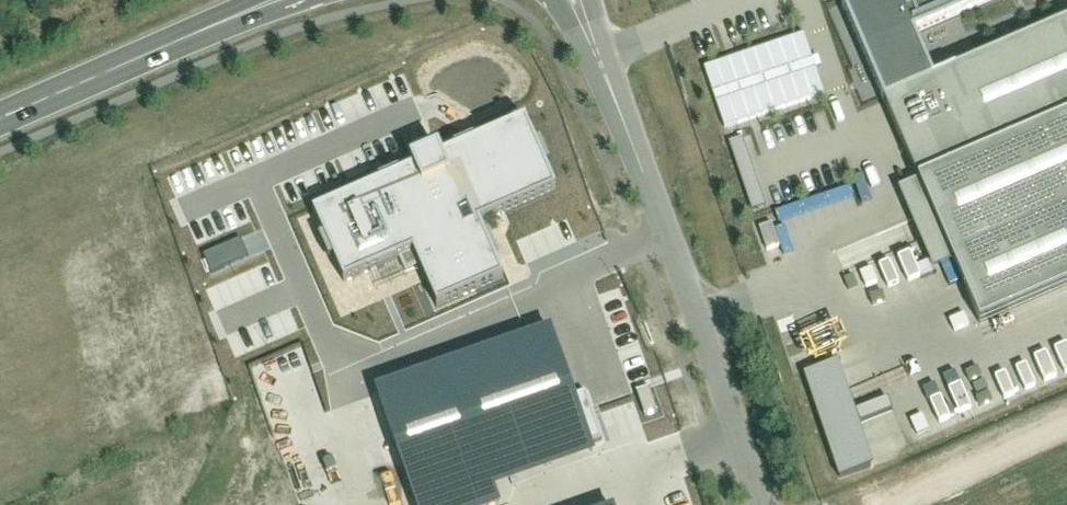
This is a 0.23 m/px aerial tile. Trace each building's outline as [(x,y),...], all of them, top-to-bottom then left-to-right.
[(912,181),(893,190),(926,265),(947,256),(975,320),(1066,280),(1066,23),(937,79),(918,36),(1001,0),(832,0),(912,181)] [(375,180),(308,209),(346,296),(398,269),(401,286),(417,281),(436,316),(515,277),(493,228),(569,193),(530,113),(484,138),(477,125),(375,169),(375,180)] [(753,208),(764,205),(746,136),(735,139),(753,208)] [(788,336),(784,338),(790,353),(822,340),(816,326),(811,328),(805,314),(783,323),(788,336)] [(565,327),(384,390),(424,496),(608,436),(565,327)] [(842,361),(807,372),(840,477),(875,466),(842,361)] [(973,393),(982,411),(1004,400),(995,382),(973,393)] [(894,437),(871,444),(875,454),(897,447),(894,437)]
